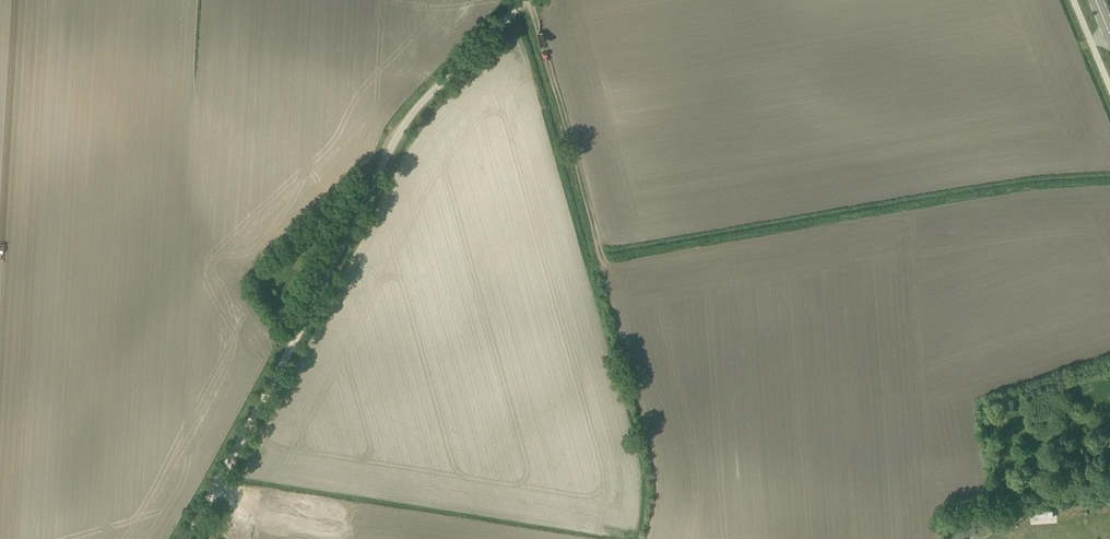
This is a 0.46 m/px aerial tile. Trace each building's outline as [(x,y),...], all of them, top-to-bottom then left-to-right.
[(953,528),(954,538),(965,538),(965,536),(975,535),(974,526),(953,528)]
